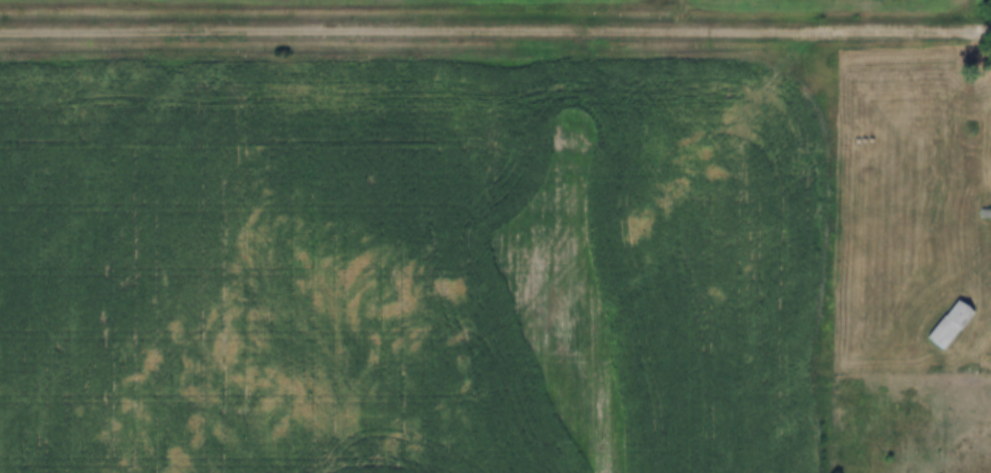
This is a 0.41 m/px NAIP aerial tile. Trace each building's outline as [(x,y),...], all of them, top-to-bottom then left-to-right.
[(927,337),(945,350),(975,310),(958,297),(927,337)]
